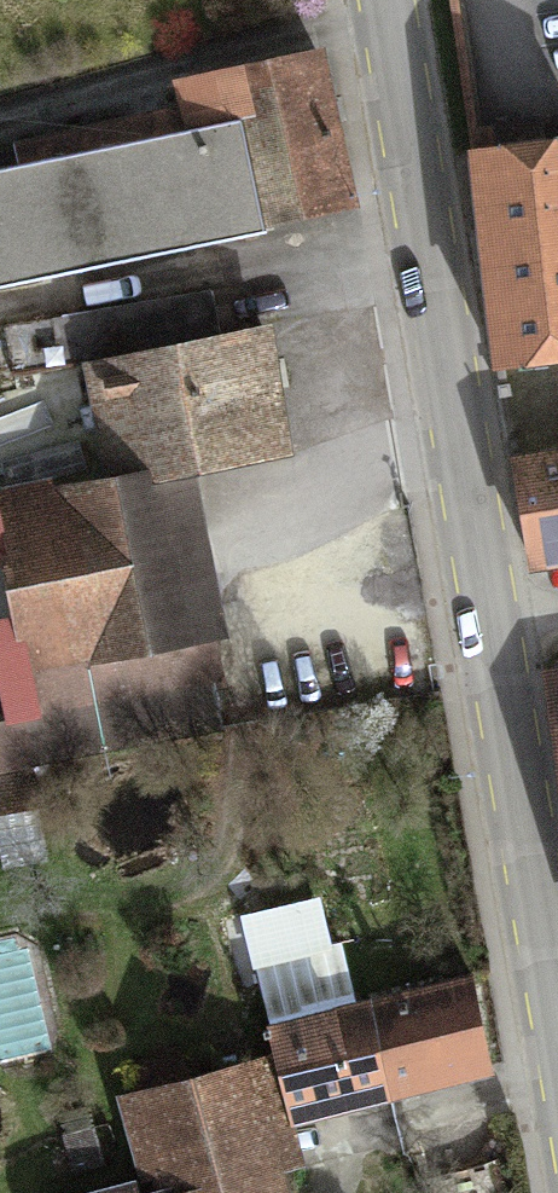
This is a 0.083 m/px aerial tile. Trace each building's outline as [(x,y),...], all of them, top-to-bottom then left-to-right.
[(245,125),(267,228),(353,209),(321,61),(176,92),(186,138),(245,125)] [(0,177),(0,284),(267,228),(245,125),(186,138),(0,177)] [(479,150),(497,361),(557,355),(557,144),(479,150)] [(111,488),(186,475),(293,456),(271,336),(90,369),(111,488)] [(519,458),(535,572),(557,568),(557,452),(519,458)] [(111,488),(9,507),(40,672),(90,663),(217,639),(186,475),(111,488)] [(40,672),(47,721),(0,730),(0,815),(29,809),(22,769),(236,728),(217,639),(90,663),(40,672)] [(346,965),(260,977),(267,1023),(353,1010),(346,965)] [(479,1007),(279,1046),(297,1138),(497,1099),(479,1007)] [(252,1088),(129,1126),(150,1192),(284,1192),(252,1088)]
